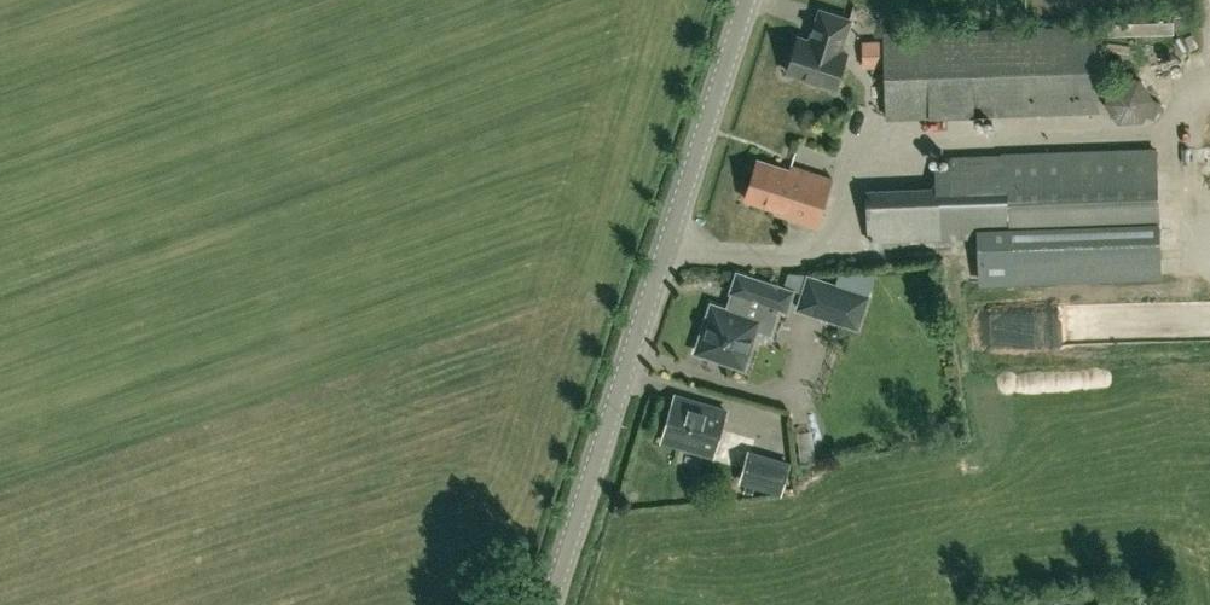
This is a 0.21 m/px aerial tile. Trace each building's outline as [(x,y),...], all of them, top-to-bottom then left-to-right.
[(840,50),(850,19),(821,9),(810,40),(799,36),(787,71),(835,87),(847,52),(840,50)] [(887,117),(1098,110),(1095,25),(884,33),(887,117)] [(1153,121),(1162,102),(1154,99),(1140,78),(1115,80),(1104,102),(1118,123),(1143,121),(1145,117),(1153,121)] [(1158,217),(1156,148),(1005,154),(1006,155),(952,157),(953,187),(868,190),(870,239),(980,235),(981,275),(1011,274),(1160,269),(1158,220),(1158,217)] [(789,169),(758,159),(745,199),(776,209),(775,213),(817,227),(832,178),(791,165),(789,169)] [(787,309),(793,290),(737,272),(731,291),(735,293),(730,309),(712,303),(699,345),(704,355),(735,364),(740,346),(751,349),(757,329),(772,334),(781,307),(787,309)] [(857,327),(868,295),(809,276),(798,308),(857,327)] [(714,455),(727,410),(676,395),(663,440),(714,455)] [(780,491),(789,464),(750,452),(742,480),(780,491)]
